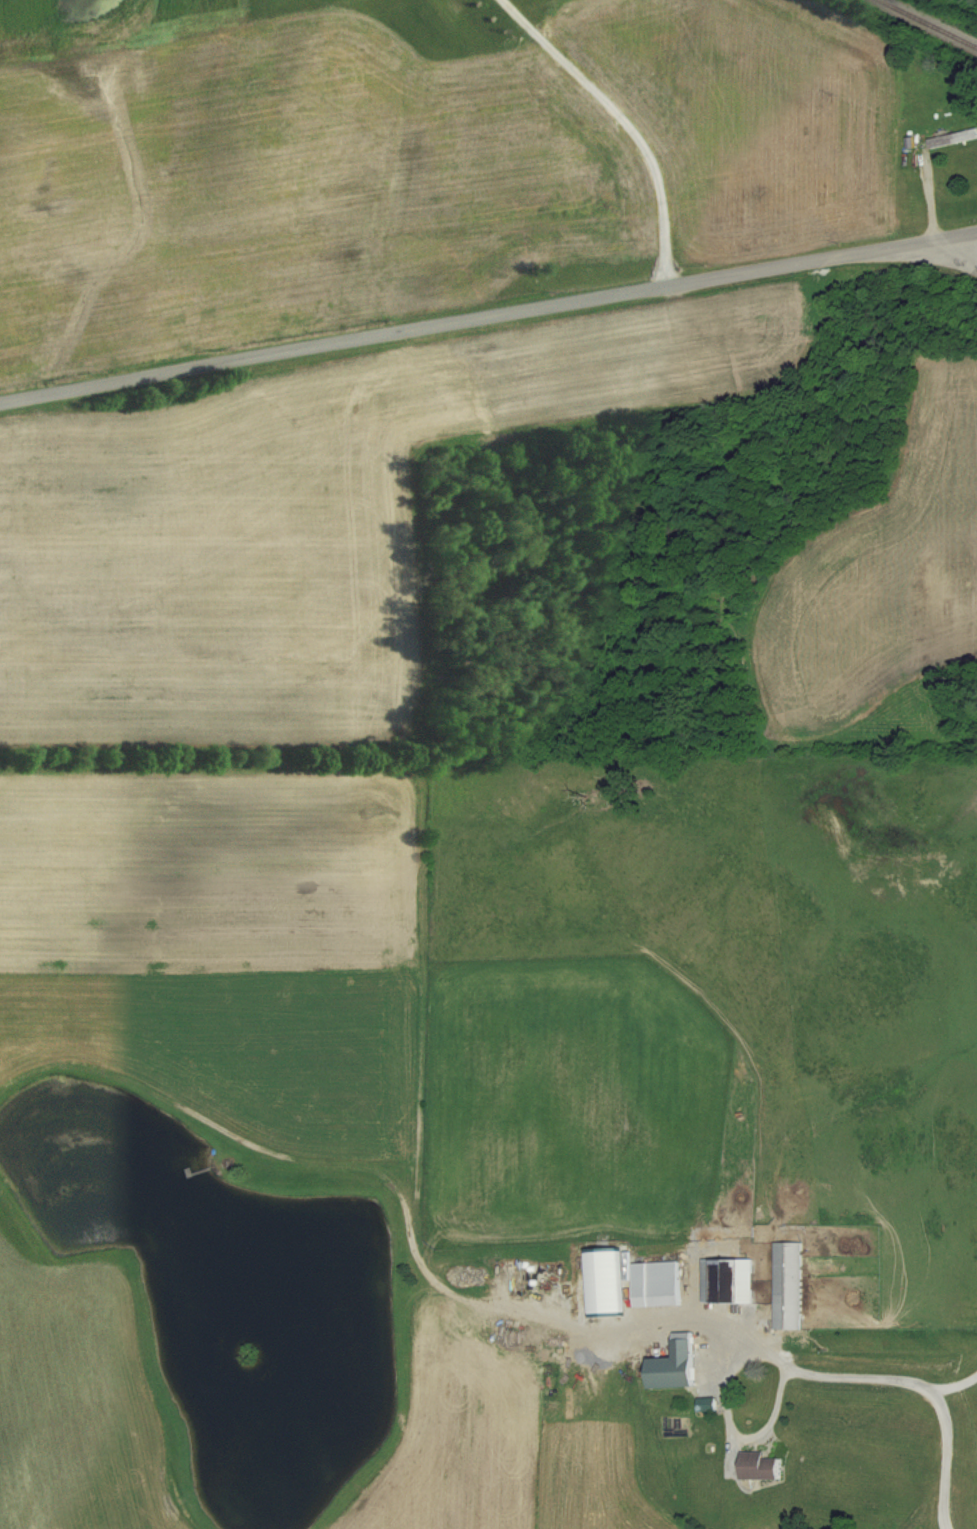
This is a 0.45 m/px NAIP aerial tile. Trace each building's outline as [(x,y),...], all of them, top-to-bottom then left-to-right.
[(943,145),(941,138),(930,140),(932,148),(943,145)] [(803,1331),(803,1243),(774,1243),(774,1331),(803,1331)] [(704,1304),(742,1304),(742,1260),(704,1260),(704,1304)] [(636,1308),(680,1306),(679,1262),(634,1263),(636,1308)] [(675,1333),(676,1360),(651,1360),(652,1390),(697,1389),(695,1333),(675,1333)] [(784,1482),(784,1460),(766,1460),(766,1455),(743,1455),(743,1482),(784,1482)]
